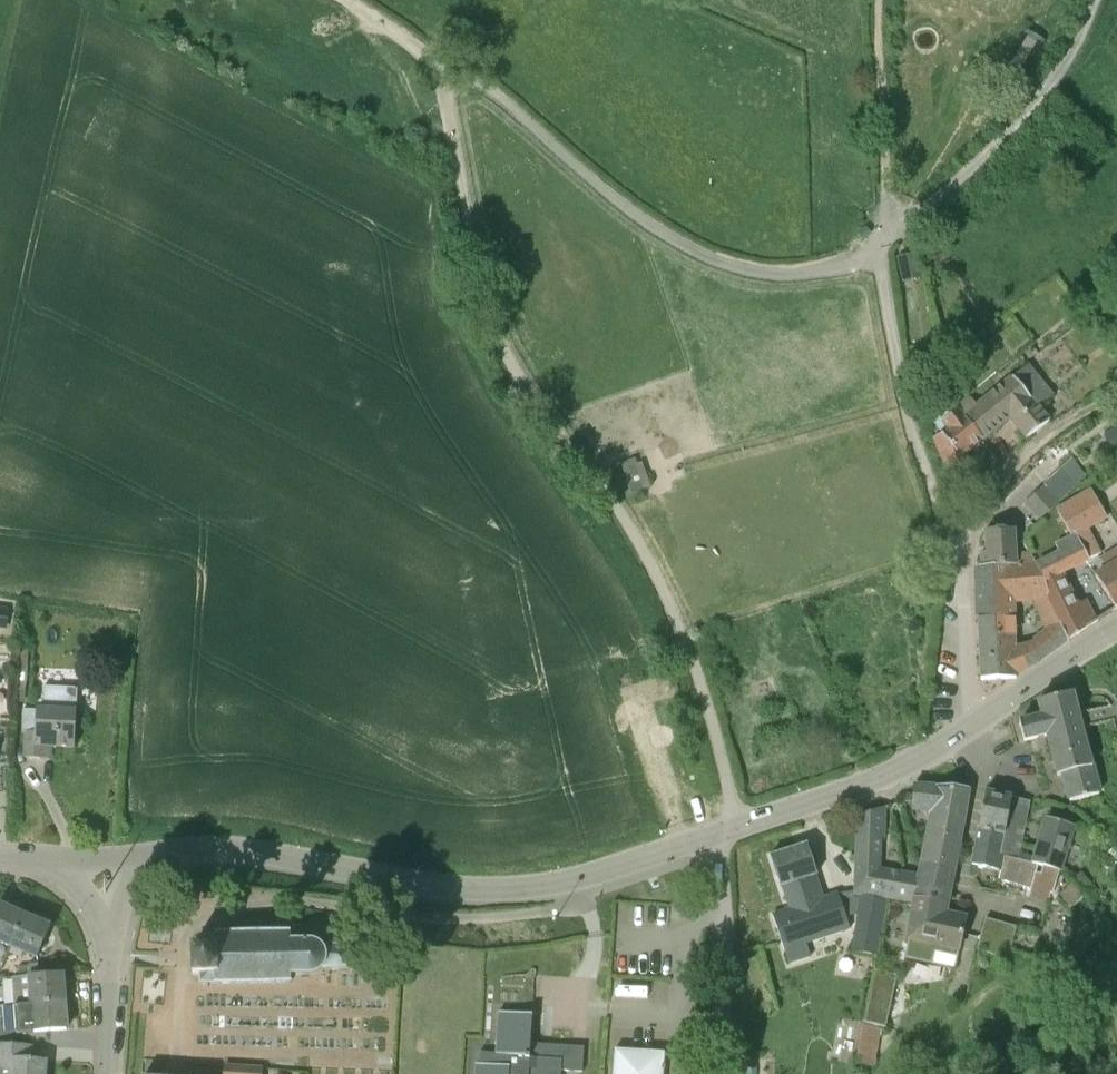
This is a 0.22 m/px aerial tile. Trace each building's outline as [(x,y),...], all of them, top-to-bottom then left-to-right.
[(1002,68),(1022,79),(1044,41),(1025,29),(1002,68)] [(921,278),(916,253),(897,257),(903,282),(921,278)] [(976,403),(973,399),(967,391),(954,400),(960,408),(959,409),(958,410),(980,441),(1010,416),(1028,438),(1049,421),(1038,407),(1052,396),(1028,367),(980,404),(979,401),(976,403)] [(965,453),(980,441),(958,410),(959,409),(952,400),(930,418),(942,433),(935,439),(957,493),(978,485),(965,453)] [(1104,436),(1112,448),(1116,445),(1116,429),(1104,436)] [(624,458),(632,488),(650,484),(642,454),(624,458)] [(1059,505),(1044,485),(1024,504),(1039,521),(1059,505)] [(1035,664),(1094,624),(1083,603),(1079,605),(1062,574),(1090,560),(1090,559),(1102,552),(1089,528),(1108,517),(1091,488),(1056,508),(1071,534),(1055,543),(1059,551),(1036,562),(1029,550),(1026,551),(1025,564),(1015,564),(1018,604),(1034,603),(1046,629),(1033,637),(1034,641),(1035,663),(1035,664)] [(1007,564),(1015,564),(1025,564),(1026,551),(1017,554),(1016,530),(985,531),(983,553),(980,553),(979,566),(1007,564)] [(1101,559),(1107,567),(1095,574),(1116,608),(1116,549),(1101,559)] [(1007,564),(979,566),(979,567),(980,567),(979,571),(980,571),(978,588),(977,587),(976,594),(979,642),(1017,639),(1015,604),(1018,604),(1015,564),(1007,564)] [(1017,639),(979,642),(981,680),(1016,678),(1015,672),(1020,671),(1021,645),(1017,645),(1017,639)] [(77,712),(76,712),(78,689),(44,687),(43,711),(23,710),(22,732),(26,732),(25,758),(43,759),(44,746),(75,747),(77,712)] [(1101,793),(1086,741),(1073,693),(1038,702),(1042,717),(1019,723),(1024,742),(1047,736),(1051,751),(1057,776),(1063,775),(1070,801),(1101,793)] [(1086,704),(1087,714),(1116,711),(1115,701),(1086,704)] [(922,865),(953,872),(969,789),(913,786),(912,805),(932,810),(922,865)] [(1060,868),(1043,865),(1041,875),(1035,874),(1038,863),(1000,854),(1008,816),(1012,797),(986,791),(972,862),(1002,869),(999,877),(1032,886),(1029,897),(1048,901),(1050,894),(1053,895),(1060,868)] [(888,900),(907,903),(912,904),(920,876),(879,869),(880,839),(885,839),(886,808),(859,816),(856,885),(856,892),(862,894),(862,895),(888,900)] [(1000,854),(1038,863),(1043,865),(1060,868),(1062,869),(1074,826),(1072,825),(1074,817),(1051,811),(1049,819),(1045,818),(1036,856),(1019,852),(1025,820),(1008,816),(1000,854)] [(838,894),(823,899),(815,876),(817,875),(813,865),(806,844),(771,856),(781,886),(781,888),(783,887),(790,910),(773,915),(784,947),(849,925),(838,894)] [(920,876),(912,904),(909,920),(902,953),(935,960),(938,947),(960,950),(967,916),(945,910),(953,872),(922,865),(920,876)] [(1073,883),(1085,896),(1089,901),(1101,892),(1082,871),(1070,880),(1073,883)] [(104,874),(93,882),(98,890),(110,883),(104,874)] [(1073,883),(1060,895),(1072,908),(1085,896),(1073,883)] [(888,900),(862,895),(851,951),(878,956),(878,954),(888,900)] [(0,905),(0,939),(12,945),(24,916),(8,909),(8,908),(7,908),(3,907),(4,906),(3,906),(2,906),(0,905)] [(24,916),(12,945),(38,957),(51,927),(46,925),(46,924),(45,925),(42,923),(42,922),(41,922),(41,923),(24,916)] [(986,919),(977,947),(1009,956),(1019,928),(986,919)] [(290,944),(287,944),(276,944),(273,944),(262,945),(262,944),(259,944),(259,945),(249,945),(249,944),(245,944),(245,945),(235,945),(235,944),(232,944),(232,945),(221,945),(218,945),(215,945),(215,946),(200,946),(201,955),(193,956),(193,984),(201,984),(201,994),(216,993),(216,994),(219,994),(222,994),(233,993),(233,994),(236,994),(236,993),(246,993),(246,994),(249,993),(260,993),(263,993),(274,992),(274,993),(277,993),(277,992),(288,992),(291,992),(292,992),(292,984),(305,984),(305,985),(309,985),(309,984),(313,984),(316,983),(319,981),(322,980),(323,978),(349,978),(349,956),(323,956),(321,955),(319,953),(316,952),(313,951),(312,951),(310,951),(308,951),(308,950),(305,951),(291,951),(291,944),(290,944)] [(14,1005),(65,1002),(63,973),(39,975),(38,965),(28,965),(28,967),(29,976),(19,977),(12,977),(14,1005)] [(29,976),(28,967),(18,968),(19,977),(29,976)] [(896,976),(874,970),(864,1021),(885,1026),(896,976)] [(26,1033),(67,1030),(65,1002),(14,1005),(16,1023),(17,1033),(26,1033)] [(561,1070),(569,1071),(571,1046),(531,1043),(532,1014),(512,1013),(509,1054),(492,1053),(491,1065),(489,1065),(488,1073),(561,1073),(561,1070)] [(33,1045),(0,1043),(0,1065),(9,1065),(8,1073),(45,1073),(46,1060),(31,1059),(32,1047),(33,1047),(33,1045)] [(663,1070),(665,1070),(665,1067),(664,1066),(665,1052),(615,1049),(613,1073),(663,1073),(663,1070)] [(224,1073),(262,1073),(263,1066),(225,1064),(224,1073)]
